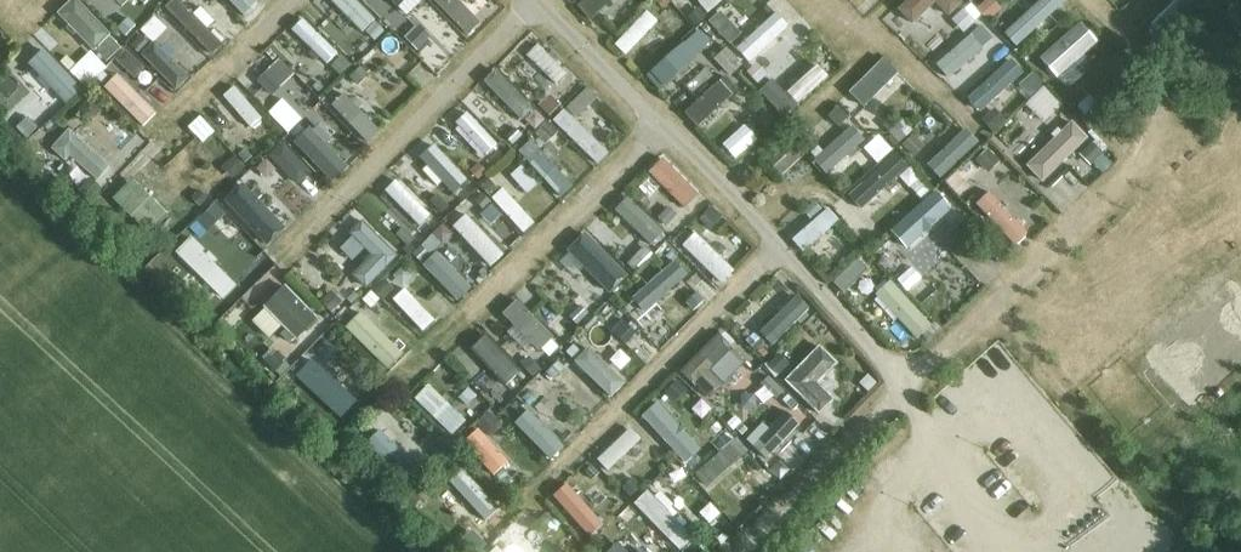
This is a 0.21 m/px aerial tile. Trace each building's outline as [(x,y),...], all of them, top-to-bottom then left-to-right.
[(127,28),(138,17),(121,0),(100,0),(127,28)] [(245,20),(256,9),(248,0),(225,0),(245,20)] [(367,36),(380,24),(356,0),(332,0),(367,36)] [(397,9),(406,0),(389,0),(397,9)] [(467,36),(480,23),(457,0),(432,0),(467,36)] [(576,7),(589,21),(611,0),(584,0),(576,7)] [(722,0),(701,0),(698,3),(707,13),(722,0)] [(716,7),(745,39),(754,31),(726,0),(724,0),(716,7)] [(948,17),(961,4),(958,0),(908,0),(898,10),(912,25),(934,3),(948,17)] [(1066,1),(1066,0),(1041,0),(1004,34),(1016,47),(1066,1)] [(1194,1),(1194,0),(1176,0),(1150,25),(1160,35),(1194,1)] [(65,11),(101,50),(112,40),(75,1),(65,11)] [(171,14),(211,56),(221,46),(205,29),(213,22),(199,8),(192,15),(181,4),(171,14)] [(963,34),(975,22),(974,21),(980,15),(970,4),(963,11),(962,10),(951,21),(963,34)] [(756,57),(798,18),(786,5),(744,44),(756,57)] [(313,6),(300,17),(333,55),(346,44),(313,6)] [(1039,69),(1085,26),(1074,14),(1028,57),(1039,69)] [(641,17),(615,44),(625,54),(651,27),(641,17)] [(399,38),(414,53),(424,44),(408,28),(399,38)] [(945,79),(986,44),(974,31),(934,66),(945,79)] [(141,55),(175,90),(188,78),(153,43),(141,55)] [(684,43),(645,79),(658,92),(678,73),(682,78),(690,70),(686,66),(696,57),(684,43)] [(527,56),(556,85),(566,75),(536,46),(527,56)] [(262,66),(284,89),(294,80),(272,57),(262,66)] [(34,69),(67,102),(77,92),(44,59),(34,69)] [(864,108),(898,74),(884,59),(849,93),(864,108)] [(369,72),(393,97),(403,87),(379,62),(369,72)] [(1007,64),(971,96),(980,106),(986,101),(990,106),(996,101),(992,97),(1021,70),(1015,65),(1011,68),(1007,64)] [(783,118),(828,77),(817,65),(784,95),(771,81),(759,92),(783,118)] [(144,110),(104,71),(92,83),(99,90),(102,88),(134,120),(144,110)] [(483,82),(521,121),(532,109),(495,71),(483,82)] [(721,80),(684,114),(697,128),(734,94),(721,80)] [(222,97),(250,128),(261,119),(233,87),(222,97)] [(1019,140),(1054,106),(1042,93),(1007,127),(1019,140)] [(331,106),(367,143),(379,132),(357,109),(361,105),(357,100),(352,104),(343,95),(331,106)] [(1080,106),(1029,151),(1068,195),(1091,174),(1069,149),(1096,125),(1080,106)] [(553,121),(597,165),(607,154),(563,111),(553,121)] [(968,113),(933,149),(950,167),(986,131),(968,113)] [(455,124),(485,155),(495,145),(465,114),(455,124)] [(214,133),(199,117),(187,127),(202,144),(214,133)] [(895,146),(903,154),(910,147),(903,139),(906,137),(902,133),(908,127),(902,120),(888,132),(888,131),(876,142),(878,145),(876,147),(884,156),(895,146)] [(302,135),(335,168),(347,157),(313,123),(302,135)] [(835,169),(866,138),(854,126),(822,156),(835,169)] [(70,156),(96,181),(109,167),(102,161),(108,156),(108,153),(96,143),(94,143),(89,148),(80,141),(84,137),(79,132),(75,136),(68,130),(51,149),(64,161),(70,156)] [(780,176),(803,154),(788,138),(765,159),(780,176)] [(273,144),(259,167),(283,182),(297,158),(273,144)] [(522,153),(561,198),(572,189),(532,144),(522,153)] [(419,158),(453,194),(466,182),(433,146),(419,158)] [(978,161),(1014,200),(1027,187),(991,149),(978,161)] [(860,210),(908,167),(896,154),(848,197),(860,210)] [(1029,156),(1016,168),(1027,180),(1028,178),(1035,185),(1046,174),(1029,156)] [(648,173),(684,209),(697,195),(662,159),(648,173)] [(112,199),(147,235),(167,215),(131,180),(112,199)] [(389,195),(425,231),(437,219),(400,183),(389,195)] [(224,201),(266,247),(285,229),(242,184),(224,201)] [(534,223),(502,189),(491,199),(522,234),(534,223)] [(934,191),(891,231),(903,245),(921,228),(925,232),(935,223),(931,219),(947,205),(934,191)] [(614,210),(650,246),(662,234),(626,198),(614,210)] [(802,253),(838,222),(827,209),(791,241),(802,253)] [(589,216),(574,232),(596,253),(581,268),(606,292),(635,261),(589,216)] [(684,233),(731,270),(743,256),(696,218),(684,233)] [(964,242),(973,233),(981,226),(973,218),(966,224),(963,221),(953,230),(964,242)] [(457,234),(488,267),(501,255),(486,239),(491,234),(477,219),(472,224),(470,222),(457,234)] [(397,257),(361,221),(348,234),(371,257),(351,277),(364,290),(397,257)] [(555,251),(570,268),(588,251),(573,234),(555,251)] [(177,253),(222,299),(234,287),(200,253),(202,251),(191,240),(177,253)] [(637,265),(645,276),(662,262),(653,252),(637,265)] [(841,296),(873,267),(863,256),(832,285),(841,296)] [(463,287),(435,257),(425,267),(453,297),(463,287)] [(653,300),(683,273),(674,262),(644,289),(653,300)] [(536,278),(573,315),(585,303),(549,266),(536,278)] [(771,267),(754,280),(762,290),(778,277),(771,267)] [(433,321),(404,289),(392,299),(422,331),(433,321)] [(333,315),(342,302),(325,292),(317,306),(333,315)] [(772,347),(810,310),(798,299),(761,336),(772,347)] [(516,301),(502,315),(539,352),(553,338),(516,301)] [(362,303),(352,313),(385,346),(395,336),(362,303)] [(248,314),(279,345),(290,334),(258,304),(248,314)] [(609,330),(642,363),(652,353),(619,320),(609,330)] [(387,348),(359,322),(349,333),(377,359),(387,348)] [(718,335),(681,373),(695,387),(696,386),(709,400),(723,386),(708,372),(716,364),(723,371),(735,358),(729,352),(732,349),(718,335)] [(470,350),(504,387),(520,372),(485,336),(470,350)] [(334,355),(323,346),(322,347),(316,342),(309,349),(314,354),(313,356),(324,366),(334,355)] [(785,381),(786,381),(805,401),(807,397),(820,412),(832,401),(818,385),(837,363),(819,345),(802,363),(796,360),(783,372),(789,378),(785,381)] [(778,351),(767,362),(782,372),(790,363),(778,351)] [(576,365),(602,392),(613,382),(599,368),(606,361),(599,353),(592,360),(587,354),(576,365)] [(304,375),(343,411),(355,397),(317,361),(304,375)] [(465,422),(428,385),(414,400),(451,436),(465,422)] [(639,416),(678,455),(690,442),(651,404),(639,416)] [(511,422),(546,458),(557,447),(521,411),(511,422)] [(782,412),(754,443),(767,455),(795,424),(782,412)] [(420,456),(383,420),(371,432),(408,469),(420,456)] [(607,471),(640,440),(629,429),(596,461),(607,471)] [(462,445),(504,489),(515,478),(474,434),(462,445)] [(736,439),(695,475),(707,488),(747,452),(736,439)] [(448,481),(487,524),(498,514),(486,501),(485,501),(458,472),(448,481)] [(597,521),(569,491),(558,501),(586,531),(597,521)] [(633,504),(679,551),(693,538),(647,491),(633,504)] [(530,545),(543,534),(520,508),(508,519),(530,545)] [(627,551),(659,551),(661,550),(632,522),(614,540),(627,551)] [(494,544),(503,551),(523,551),(504,534),(494,544)]
